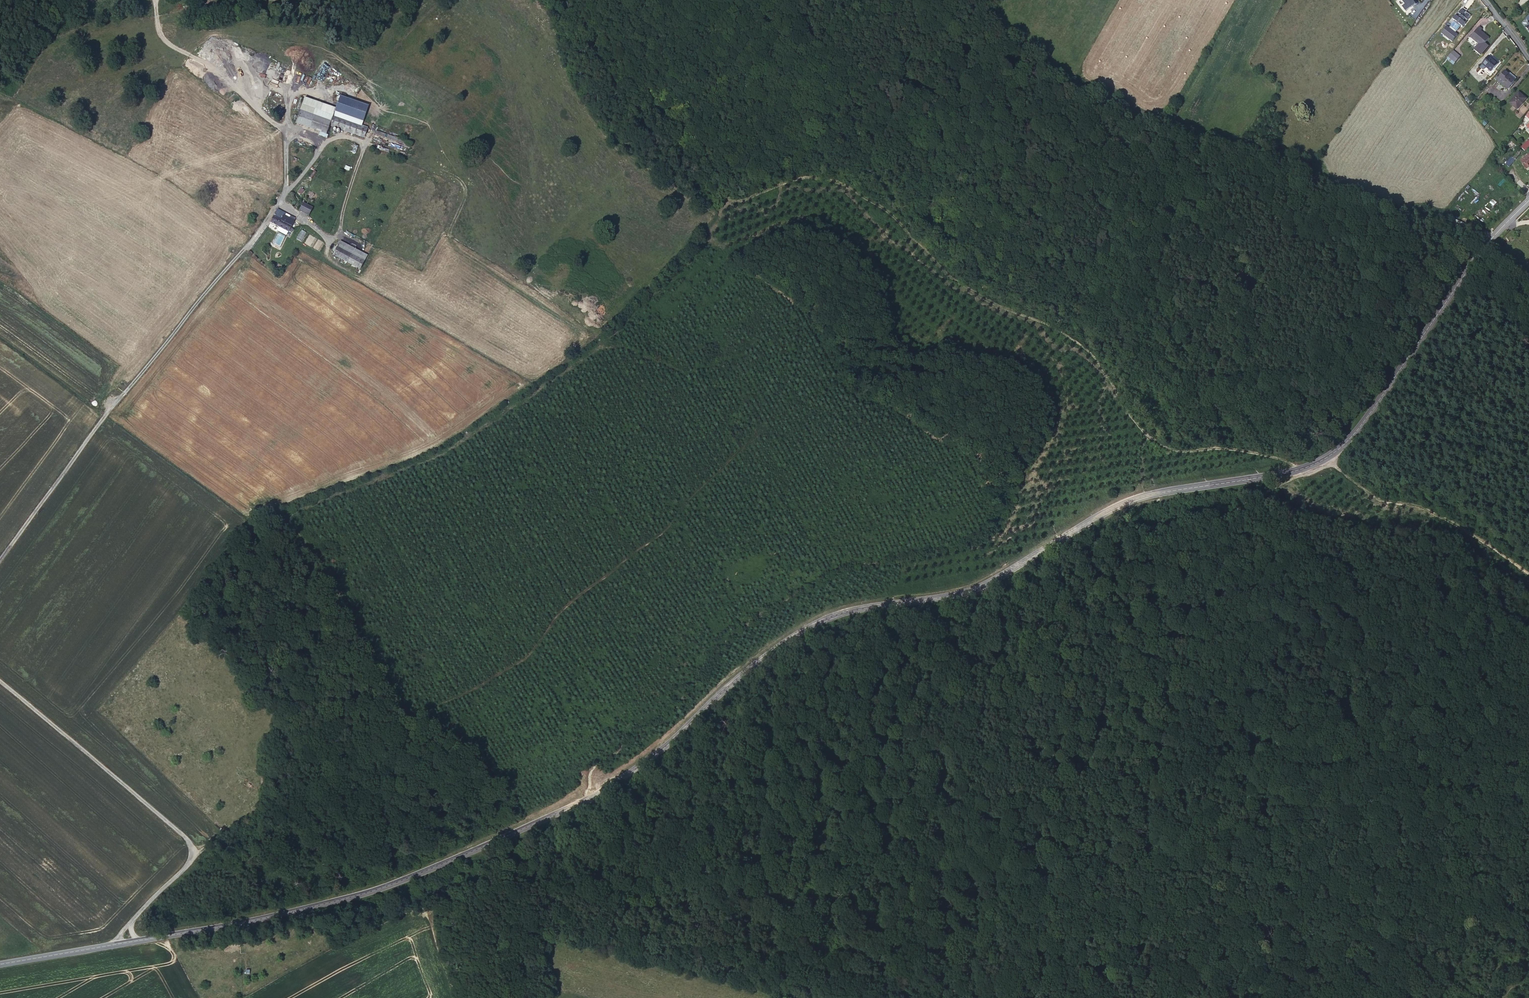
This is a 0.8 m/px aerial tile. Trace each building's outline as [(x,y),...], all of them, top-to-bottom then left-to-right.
[(1413,0),(1401,0),(1405,4),(1402,7),(1405,11),(1415,3),(1413,0)] [(1441,33),(1452,42),(1457,35),(1455,33),(1461,26),(1462,27),(1465,23),(1470,16),(1465,12),(1466,10),(1463,7),(1458,13),(1458,14),(1457,16),(1456,16),(1453,19),(1454,21),(1449,28),(1446,26),(1441,33)] [(1482,29),(1479,27),(1475,31),(1474,32),(1470,37),(1481,47),(1489,38),(1485,35),(1485,36),(1480,32),(1480,31),(1482,29)] [(1455,62),(1459,56),(1453,50),(1448,56),(1455,62)] [(1491,72),(1498,63),(1489,55),(1482,64),(1491,72)] [(256,62),(261,66),(266,59),(261,56),(256,62)] [(1505,71),(1500,76),(1497,80),(1497,81),(1507,90),(1515,80),(1508,74),(1505,71)] [(1526,99),(1518,92),(1509,103),(1517,109),(1526,99)] [(302,97),(293,122),(326,134),(329,125),(364,138),(368,128),(361,125),(368,106),(339,96),(334,108),(302,97)] [(1528,147),(1528,141),(1528,140),(1521,147),(1523,149),(1525,151),(1528,147)] [(1523,149),(1521,147),(1517,152),(1509,162),(1508,162),(1503,168),(1506,170),(1515,159),(1519,153),(1520,154),(1523,149)] [(1282,157),(1284,152),(1275,149),(1273,154),(1282,157)] [(1304,162),(1306,157),(1299,154),(1297,160),(1304,162)] [(302,202),(298,210),(307,215),(311,207),(302,202)] [(271,215),(268,221),(276,226),(280,220),(271,215)] [(276,226),(288,233),(292,227),(280,220),(276,226)] [(339,240),(331,254),(358,268),(366,255),(339,240)]
